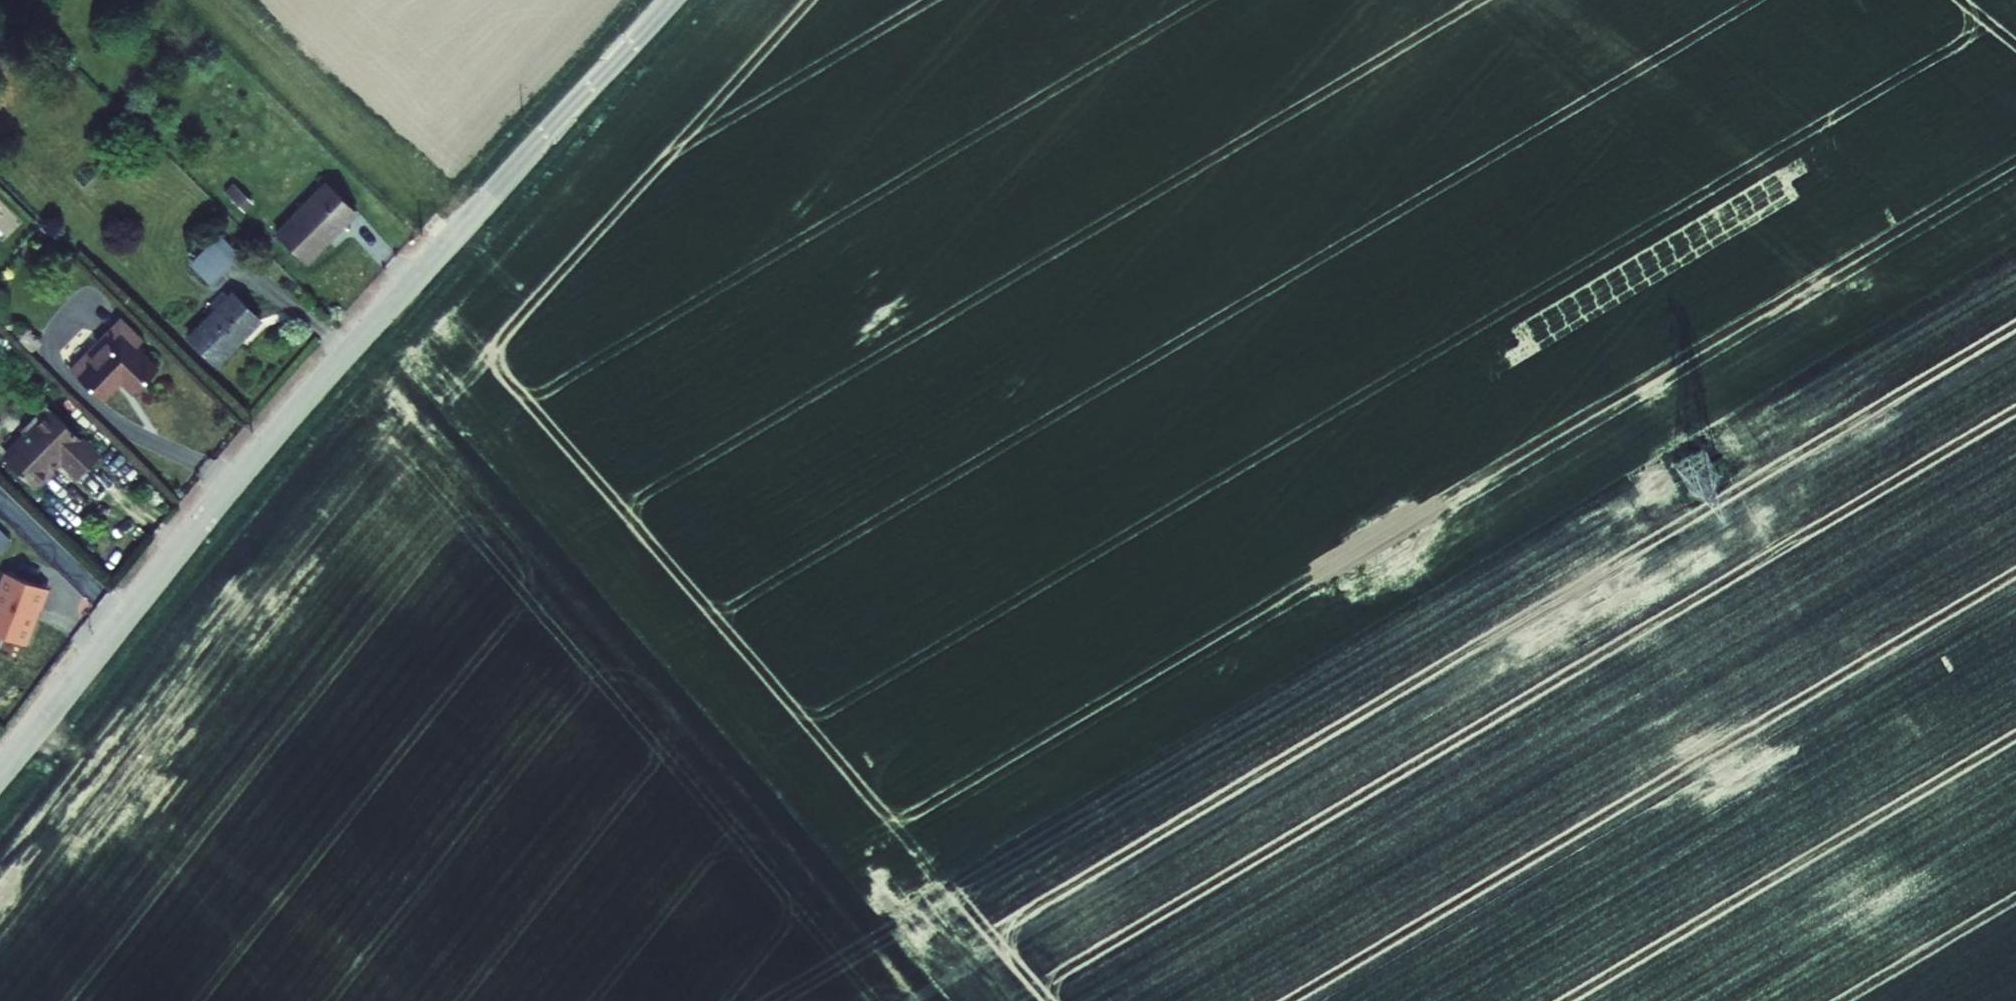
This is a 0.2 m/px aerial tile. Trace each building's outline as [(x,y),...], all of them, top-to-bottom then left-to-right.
[(366,210),(335,179),(282,232),(315,262),(366,210)] [(252,249),(231,229),(211,249),(232,269),(252,249)] [(269,318),(239,290),(195,335),(223,363),(269,318)] [(128,315),(76,370),(108,401),(128,381),(141,393),(168,367),(144,346),(152,338),(128,315)] [(62,473),(59,470),(68,461),(86,478),(106,456),(53,405),(28,431),(33,436),(16,453),(16,464),(45,491),(62,473)] [(5,576),(0,590),(0,639),(20,647),(42,591),(5,576)]
